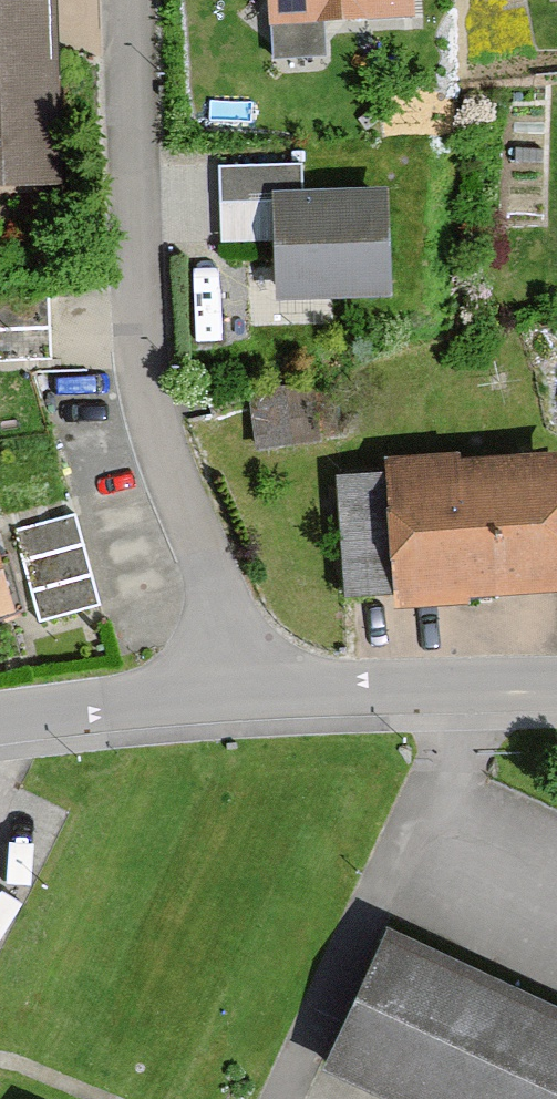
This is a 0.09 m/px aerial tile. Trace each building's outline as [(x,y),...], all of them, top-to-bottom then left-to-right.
[(67,183),(66,0),(0,0),(0,183),(67,183)] [(410,19),(409,0),(260,0),(261,27),(410,19)] [(391,194),(268,200),(273,300),(396,294),(391,194)] [(556,592),(556,449),(332,467),(344,609),(556,592)] [(23,521),(40,611),(100,600),(82,509),(23,521)] [(18,622),(0,551),(0,626),(18,622)] [(388,918),(311,1088),(336,1098),(556,1098),(556,995),(388,918)]
